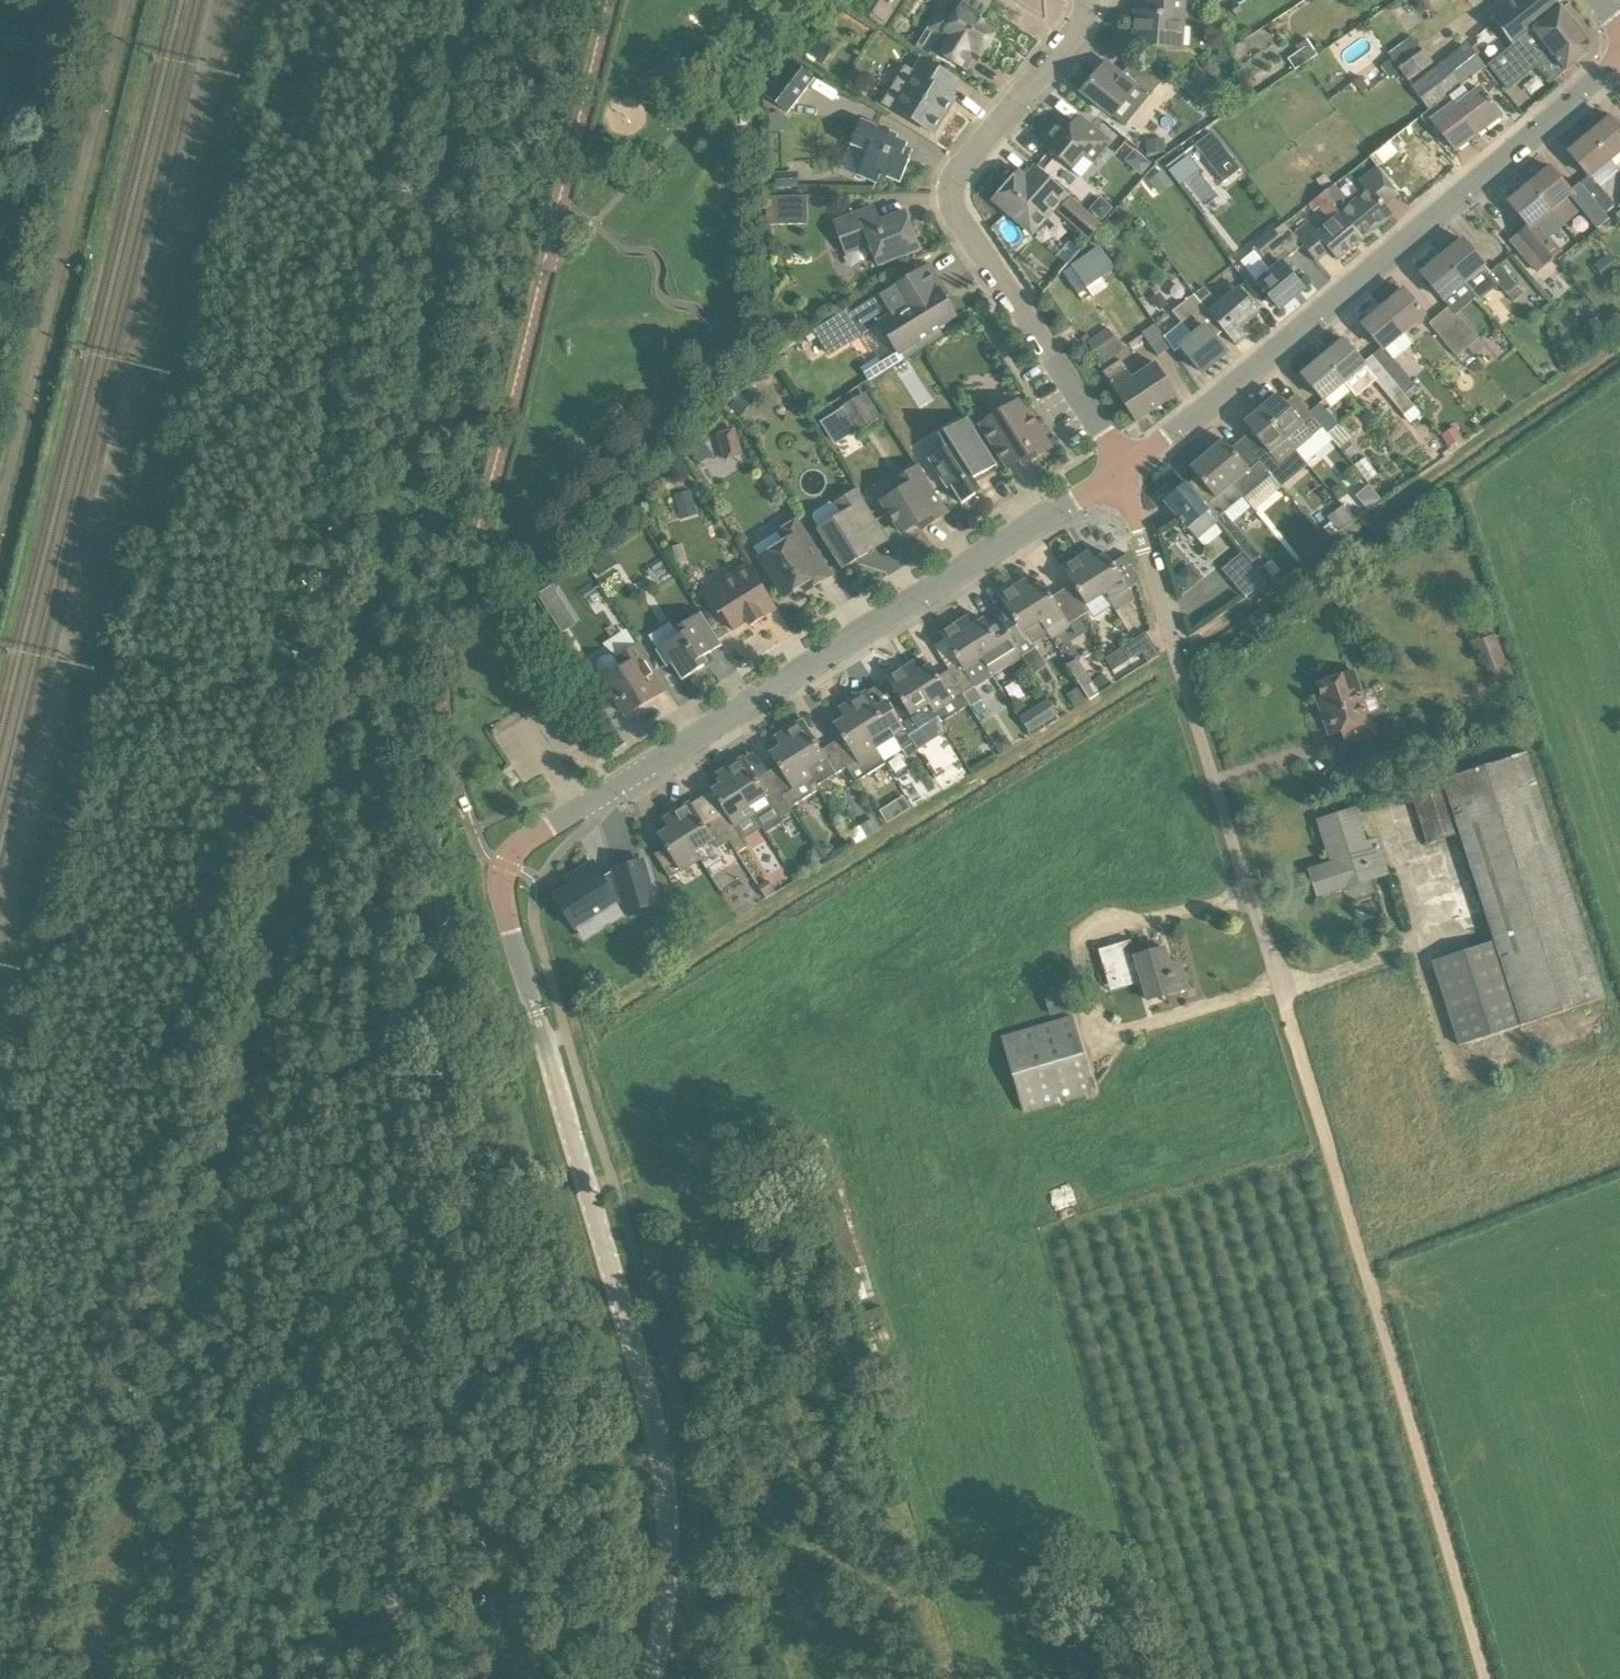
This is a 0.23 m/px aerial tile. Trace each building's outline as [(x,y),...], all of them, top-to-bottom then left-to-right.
[(1185,0),(1140,0),(1140,12),(1136,12),(1134,45),(1181,48),(1185,0)] [(1553,0),(1523,0),(1486,29),(1504,52),(1532,29),(1559,8),(1553,0)] [(981,15),(963,4),(955,18),(942,10),(931,27),(945,35),(937,49),(966,67),(974,53),(980,57),(997,29),(979,18),(981,15)] [(1587,42),(1559,8),(1532,29),(1504,52),(1487,65),(1506,88),(1537,64),(1551,82),(1565,71),(1586,54),(1587,42)] [(1420,53),(1409,38),(1386,56),(1389,60),(1392,58),(1400,68),(1420,53)] [(1307,40),(1296,48),(1305,62),(1316,55),(1307,40)] [(1465,46),(1410,88),(1426,110),(1482,68),(1465,46)] [(1402,70),(1408,80),(1429,65),(1420,53),(1400,68),(1402,70)] [(1390,79),(1402,70),(1400,68),(1392,58),(1389,60),(1381,66),(1390,79)] [(923,59),(892,108),(933,133),(955,98),(950,95),(958,80),(923,59)] [(766,96),(790,114),(816,79),(792,61),(766,96)] [(1082,92),(1112,117),(1138,84),(1152,95),(1165,78),(1133,61),(1117,80),(1102,68),(1082,92)] [(1212,80),(1195,71),(1188,84),(1205,93),(1212,80)] [(1368,87),(1361,78),(1354,83),(1360,93),(1368,87)] [(1455,150),(1456,149),(1500,116),(1490,103),(1492,102),(1488,97),(1486,98),(1478,87),(1455,104),(1452,101),(1430,118),(1455,150)] [(1039,142),(1072,170),(1084,156),(1093,164),(1112,142),(1082,116),(1072,127),(1060,117),(1039,142)] [(1619,154),(1619,130),(1609,116),(1587,134),(1610,162),(1619,154)] [(858,176),(877,184),(881,175),(900,184),(910,161),(902,157),(908,143),(897,139),(898,135),(862,120),(850,146),(868,153),(858,176)] [(1211,131),(1194,145),(1224,182),(1241,169),(1211,131)] [(1587,134),(1567,151),(1588,176),(1578,184),(1602,214),(1614,204),(1592,178),(1610,162),(1587,134)] [(1166,152),(1165,139),(1146,140),(1147,154),(1166,152)] [(1141,175),(1151,164),(1135,150),(1129,157),(1129,165),(1141,175)] [(1031,233),(1056,205),(1064,211),(1074,200),(1036,166),(1026,178),(1019,172),(994,200),(1031,233)] [(1324,191),(1363,239),(1392,215),(1385,207),(1399,195),(1376,166),(1357,182),(1364,191),(1350,203),(1334,184),(1324,191)] [(1569,192),(1549,167),(1528,184),(1552,212),(1564,226),(1581,211),(1596,230),(1608,221),(1602,214),(1578,184),(1569,192)] [(1163,171),(1149,181),(1159,195),(1173,185),(1163,171)] [(775,173),(776,189),(787,188),(787,173),(775,173)] [(1545,229),(1539,234),(1533,227),(1539,222),(1552,212),(1528,184),(1507,201),(1527,225),(1508,240),(1536,273),(1549,263),(1563,251),(1551,237),(1545,229)] [(1337,260),(1363,239),(1324,191),(1307,205),(1313,212),(1319,208),(1329,220),(1315,232),(1306,221),(1291,233),(1302,246),(1315,263),(1329,251),(1337,260)] [(806,196),(766,197),(766,223),(806,222),(806,196)] [(874,207),(835,222),(847,254),(871,245),(879,266),(920,251),(905,212),(879,222),(874,207)] [(1103,226),(1085,210),(1075,222),(1093,237),(1103,226)] [(1102,228),(1113,238),(1124,225),(1113,215),(1102,228)] [(1256,281),(1279,309),(1303,289),(1282,263),(1279,265),(1276,261),(1287,252),(1290,256),(1302,246),(1291,233),(1284,224),(1252,250),(1269,270),(1256,281)] [(1462,239),(1441,257),(1440,257),(1464,285),(1478,303),(1499,286),(1506,294),(1517,285),(1499,264),(1490,272),(1462,239)] [(1253,251),(1239,262),(1254,280),(1268,269),(1253,251)] [(1599,279),(1602,277),(1615,267),(1610,260),(1608,256),(1594,266),(1591,269),(1599,279)] [(1421,273),(1444,301),(1464,285),(1440,257),(1421,273)] [(880,324),(899,355),(941,329),(940,327),(956,317),(939,289),(944,286),(931,265),(849,315),(862,335),(880,324)] [(1156,323),(1128,279),(1106,294),(1134,337),(1156,323)] [(1238,286),(1207,311),(1223,331),(1236,345),(1246,337),(1239,329),(1260,312),(1238,286)] [(1517,286),(1506,295),(1513,302),(1524,294),(1517,286)] [(1196,295),(1206,307),(1207,309),(1216,301),(1205,287),(1196,295)] [(1402,289),(1382,306),(1405,334),(1425,317),(1402,289)] [(1179,344),(1202,372),(1227,352),(1215,338),(1223,331),(1207,311),(1205,308),(1193,294),(1171,311),(1191,334),(1179,344)] [(1478,339),(1450,305),(1439,314),(1467,348),(1478,339)] [(1382,306),(1361,324),(1384,351),(1405,334),(1382,306)] [(1467,348),(1439,314),(1428,323),(1456,356),(1467,348)] [(1123,352),(1107,328),(1090,339),(1086,341),(1088,344),(1102,365),(1123,352)] [(1369,372),(1365,367),(1342,339),(1321,357),(1344,384),(1355,397),(1375,381),(1405,415),(1416,406),(1410,399),(1406,394),(1405,393),(1380,363),(1369,372)] [(1415,385),(1390,355),(1380,363),(1405,393),(1415,385)] [(1324,401),(1344,384),(1321,357),(1301,374),(1324,401)] [(1135,422),(1176,395),(1154,361),(1131,376),(1121,360),(1102,372),(1135,422)] [(1406,394),(1410,399),(1420,391),(1415,386),(1406,394)] [(741,394),(729,408),(739,417),(752,402),(741,394)] [(1260,408),(1296,452),(1322,431),(1292,396),(1285,403),(1277,394),(1260,408)] [(846,431),(873,414),(862,395),(834,413),(846,431)] [(1023,464),(1050,447),(1028,412),(1025,413),(1017,401),(980,424),(1007,467),(1020,459),(1023,464)] [(1350,439),(1320,403),(1308,412),(1339,448),(1350,439)] [(1240,442),(1268,476),(1296,452),(1260,408),(1243,422),(1252,433),(1240,442)] [(996,464),(966,417),(938,435),(946,447),(927,458),(946,488),(950,486),(961,503),(980,491),(973,479),(996,464)] [(1455,427),(1442,435),(1449,447),(1462,440),(1455,427)] [(719,464),(739,459),(732,432),(712,437),(719,464)] [(1205,454),(1241,498),(1268,476),(1240,442),(1231,449),(1223,439),(1205,454)] [(1342,447),(1349,456),(1357,450),(1349,441),(1342,447)] [(1187,485),(1216,519),(1224,513),(1241,498),(1205,454),(1189,467),(1197,476),(1187,485)] [(948,511),(919,465),(892,482),(897,491),(881,501),(901,533),(925,518),(928,523),(948,511)] [(1185,482),(1184,483),(1163,501),(1196,540),(1218,522),(1216,519),(1187,485),(1185,482)] [(1356,496),(1368,509),(1380,500),(1368,485),(1356,496)] [(818,529),(842,568),(888,539),(856,489),(834,503),(841,515),(818,529)] [(675,496),(679,512),(695,508),(691,491),(675,496)] [(1328,517),(1338,532),(1354,521),(1343,506),(1328,517)] [(1224,513),(1216,519),(1218,522),(1244,552),(1243,553),(1252,564),(1261,556),(1232,523),(1224,513)] [(805,591),(832,574),(797,518),(778,530),(785,541),(760,557),(784,596),(802,585),(805,591)] [(676,564),(687,561),(683,544),(672,547),(676,564)] [(1089,550),(1081,556),(1104,594),(1118,615),(1133,606),(1125,593),(1137,585),(1127,554),(1112,563),(1106,553),(1095,560),(1089,550)] [(1223,569),(1244,596),(1264,579),(1243,553),(1223,569)] [(592,566),(599,576),(617,565),(610,554),(592,566)] [(1104,594),(1081,556),(1062,568),(1074,587),(1064,594),(1078,618),(1090,611),(1087,605),(1104,594)] [(747,621),(750,626),(764,617),(763,616),(776,608),(747,563),(703,592),(720,617),(723,615),(733,630),(747,621)] [(1042,582),(1031,589),(1026,579),(1018,584),(1040,623),(1045,631),(1049,636),(1051,639),(1070,628),(1068,624),(1078,618),(1064,594),(1054,601),(1042,582)] [(1002,626),(1015,646),(1022,657),(1032,650),(1030,648),(1049,636),(1045,631),(1040,623),(1018,584),(998,596),(1013,619),(1002,626)] [(538,595),(545,606),(560,597),(552,586),(538,595)] [(666,666),(671,663),(681,680),(708,663),(704,656),(721,645),(701,613),(675,630),(678,635),(655,649),(666,666)] [(967,617),(958,622),(992,676),(1022,657),(1015,646),(1002,626),(991,633),(983,619),(972,626),(967,617)] [(982,701),(974,687),(992,676),(958,622),(939,634),(961,668),(949,674),(962,694),(971,708),(982,701)] [(1146,633),(1123,648),(1130,659),(1141,652),(1149,663),(1160,655),(1146,633)] [(1472,644),(1476,658),(1481,656),(1487,673),(1493,671),(1507,667),(1496,635),(1495,636),(1481,640),(1472,644)] [(604,679),(626,715),(666,689),(638,644),(616,658),(614,657),(612,657),(609,657),(606,657),(603,659),(600,660),(599,663),(598,666),(598,670),(604,679)] [(1068,666),(1089,700),(1100,693),(1078,660),(1068,666)] [(904,667),(933,712),(953,700),(962,694),(949,674),(940,680),(930,664),(919,671),(914,661),(904,667)] [(933,712),(904,667),(886,679),(899,699),(888,706),(909,738),(938,720),(933,712)] [(1345,742),(1374,732),(1352,670),(1317,683),(1326,707),(1319,710),(1328,733),(1340,729),(1345,742)] [(1103,674),(1093,680),(1099,689),(1109,682),(1103,674)] [(1079,686),(1067,695),(1075,708),(1088,700),(1079,686)] [(878,712),(866,692),(848,703),(870,741),(877,751),(896,739),(903,750),(912,744),(909,738),(888,706),(878,712)] [(1032,711),(1043,728),(1057,718),(1046,702),(1032,711)] [(838,709),(844,718),(834,725),(842,738),(832,744),(846,768),(857,785),(886,767),(877,751),(870,741),(848,703),(838,709)] [(1512,729),(1517,721),(1520,718),(1514,713),(1512,712),(1503,722),(1512,729)] [(832,744),(821,751),(802,720),(784,732),(817,786),(846,768),(832,744)] [(775,738),(781,747),(770,754),(778,766),(767,773),(789,808),(819,790),(817,786),(784,732),(775,738)] [(994,742),(1001,754),(1013,746),(1006,735),(994,742)] [(912,744),(903,750),(908,758),(917,752),(912,744)] [(1526,753),(1441,780),(1459,833),(1493,941),(1521,1025),(1605,998),(1526,753)] [(743,757),(725,768),(747,806),(763,832),(766,836),(784,825),(780,818),(791,811),(789,808),(767,773),(757,779),(743,757)] [(724,811),(714,818),(728,841),(738,857),(749,850),(745,843),(763,832),(747,806),(725,768),(716,774),(721,784),(711,790),(724,811)] [(934,795),(924,769),(901,777),(911,804),(934,795)] [(1410,789),(1426,843),(1459,833),(1441,780),(1410,789)] [(904,796),(898,800),(905,812),(911,808),(904,796)] [(689,802),(671,814),(694,851),(712,840),(717,848),(728,841),(714,818),(703,824),(689,802)] [(1318,821),(1331,863),(1309,870),(1316,892),(1388,869),(1377,837),(1367,840),(1356,808),(1318,821)] [(654,854),(669,878),(699,859),(694,851),(671,814),(662,819),(668,828),(657,835),(665,848),(654,854)] [(874,819),(861,827),(867,837),(880,829),(874,819)] [(825,844),(819,848),(825,858),(836,852),(832,846),(825,844)] [(805,860),(809,867),(820,860),(814,849),(806,853),(805,860)] [(622,894),(627,911),(656,902),(644,860),(614,869),(616,874),(606,880),(595,863),(568,879),(572,886),(556,897),(576,928),(619,901),(617,898),(622,894)] [(769,880),(758,887),(764,897),(765,898),(776,892),(775,890),(769,880)] [(1098,949),(1110,991),(1140,982),(1145,1001),(1192,988),(1190,983),(1187,984),(1181,962),(1170,965),(1165,948),(1136,956),(1131,940),(1098,949)] [(1521,1025),(1493,941),(1431,961),(1458,1047),(1521,1025)] [(1069,985),(1044,992),(1050,1016),(1075,1009),(1069,985)] [(1023,1114),(1095,1093),(1072,1015),(1000,1036),(1023,1114)]
